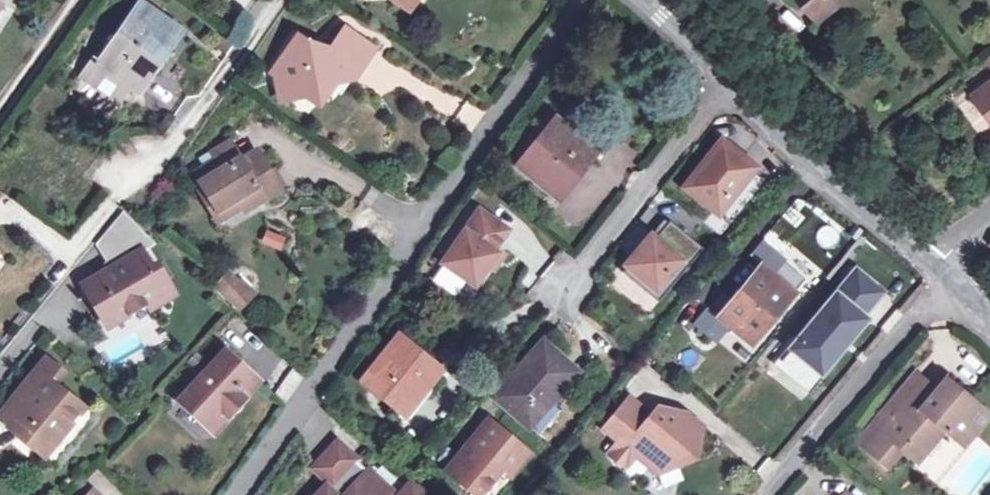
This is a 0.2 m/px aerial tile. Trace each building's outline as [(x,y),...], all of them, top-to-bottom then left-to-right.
[(414,0),(403,0),(401,2),(408,8),(414,0)] [(817,21),(842,0),(801,0),(817,21)] [(151,56),(158,62),(180,31),(139,5),(99,64),(94,61),(82,79),(117,103),(130,85),(151,56)] [(315,82),(327,91),(340,72),(350,79),(371,49),(344,31),(329,50),(318,55),(309,48),(308,44),(297,37),(272,74),(304,97),(315,82)] [(151,56),(130,85),(143,95),(164,66),(158,62),(151,56)] [(316,105),(327,91),(315,82),(304,97),(316,105)] [(981,102),(989,113),(989,94),(981,102)] [(577,167),(583,171),(596,155),(555,122),(517,169),(553,197),(577,167)] [(200,181),(240,157),(230,141),(205,156),(210,165),(196,173),(200,181)] [(684,188),(713,211),(704,223),(722,237),(764,181),(753,172),(755,169),(721,141),(684,188)] [(245,167),(261,158),(257,151),(242,160),(245,167)] [(240,157),(200,181),(204,188),(219,212),(239,200),(244,209),(247,212),(281,192),(261,158),(245,167),(242,160),(240,157)] [(558,202),(583,171),(577,167),(553,197),(558,202)] [(219,212),(204,188),(199,191),(219,223),(244,209),(239,200),(219,212)] [(481,211),(443,263),(477,287),(500,255),(494,251),(509,231),(481,211)] [(153,245),(124,215),(96,243),(107,263),(102,265),(106,273),(141,253),(153,245)] [(703,249),(669,222),(653,241),(650,239),(622,274),(650,296),(664,278),(673,284),(703,249)] [(266,230),(260,244),(282,253),(288,239),(266,230)] [(749,259),(761,268),(761,267),(766,272),(779,255),(763,242),(749,259)] [(106,273),(85,286),(108,325),(146,303),(149,308),(172,294),(155,266),(150,269),(141,253),(106,273)] [(719,317),(751,344),(792,293),(766,272),(761,267),(761,268),(719,317)] [(215,289),(238,314),(257,296),(233,271),(215,289)] [(880,292),(856,272),(780,365),(800,381),(813,366),(821,372),(864,320),(861,317),(880,292)] [(724,322),(708,309),(694,327),(710,340),(724,322)] [(422,382),(428,386),(441,370),(400,336),(363,383),(398,413),(422,382)] [(495,398),(527,427),(575,372),(542,343),(495,398)] [(204,372),(177,402),(207,429),(221,413),(226,418),(257,384),(227,356),(209,376),(204,372)] [(45,360),(18,393),(30,402),(11,427),(40,452),(63,423),(66,426),(81,408),(49,382),(58,371),(45,360)] [(813,366),(800,381),(808,387),(821,372),(813,366)] [(856,441),(865,449),(907,399),(921,410),(935,394),(912,375),(856,441)] [(907,399),(865,449),(887,466),(902,449),(908,442),(925,455),(944,431),(963,446),(988,416),(947,381),(935,394),(921,410),(907,399)] [(404,417),(428,386),(422,382),(398,413),(404,417)] [(0,416),(0,419),(11,427),(30,402),(18,393),(0,416)] [(695,458),(701,428),(686,415),(670,412),(669,411),(667,412),(665,414),(664,415),(664,416),(656,414),(652,418),(628,399),(603,431),(619,444),(609,455),(626,469),(623,472),(636,482),(647,467),(657,474),(675,467),(695,458)] [(221,413),(207,429),(211,433),(226,418),(221,413)] [(493,423),(468,441),(445,470),(473,494),(479,494),(500,470),(509,478),(529,454),(493,423)] [(919,462),(925,455),(908,442),(902,449),(919,462)] [(336,443),(312,470),(330,486),(327,490),(326,488),(320,494),(384,494),(388,491),(336,443)] [(675,467),(657,474),(663,488),(681,480),(675,467)] [(409,482),(397,494),(424,494),(409,482)]
